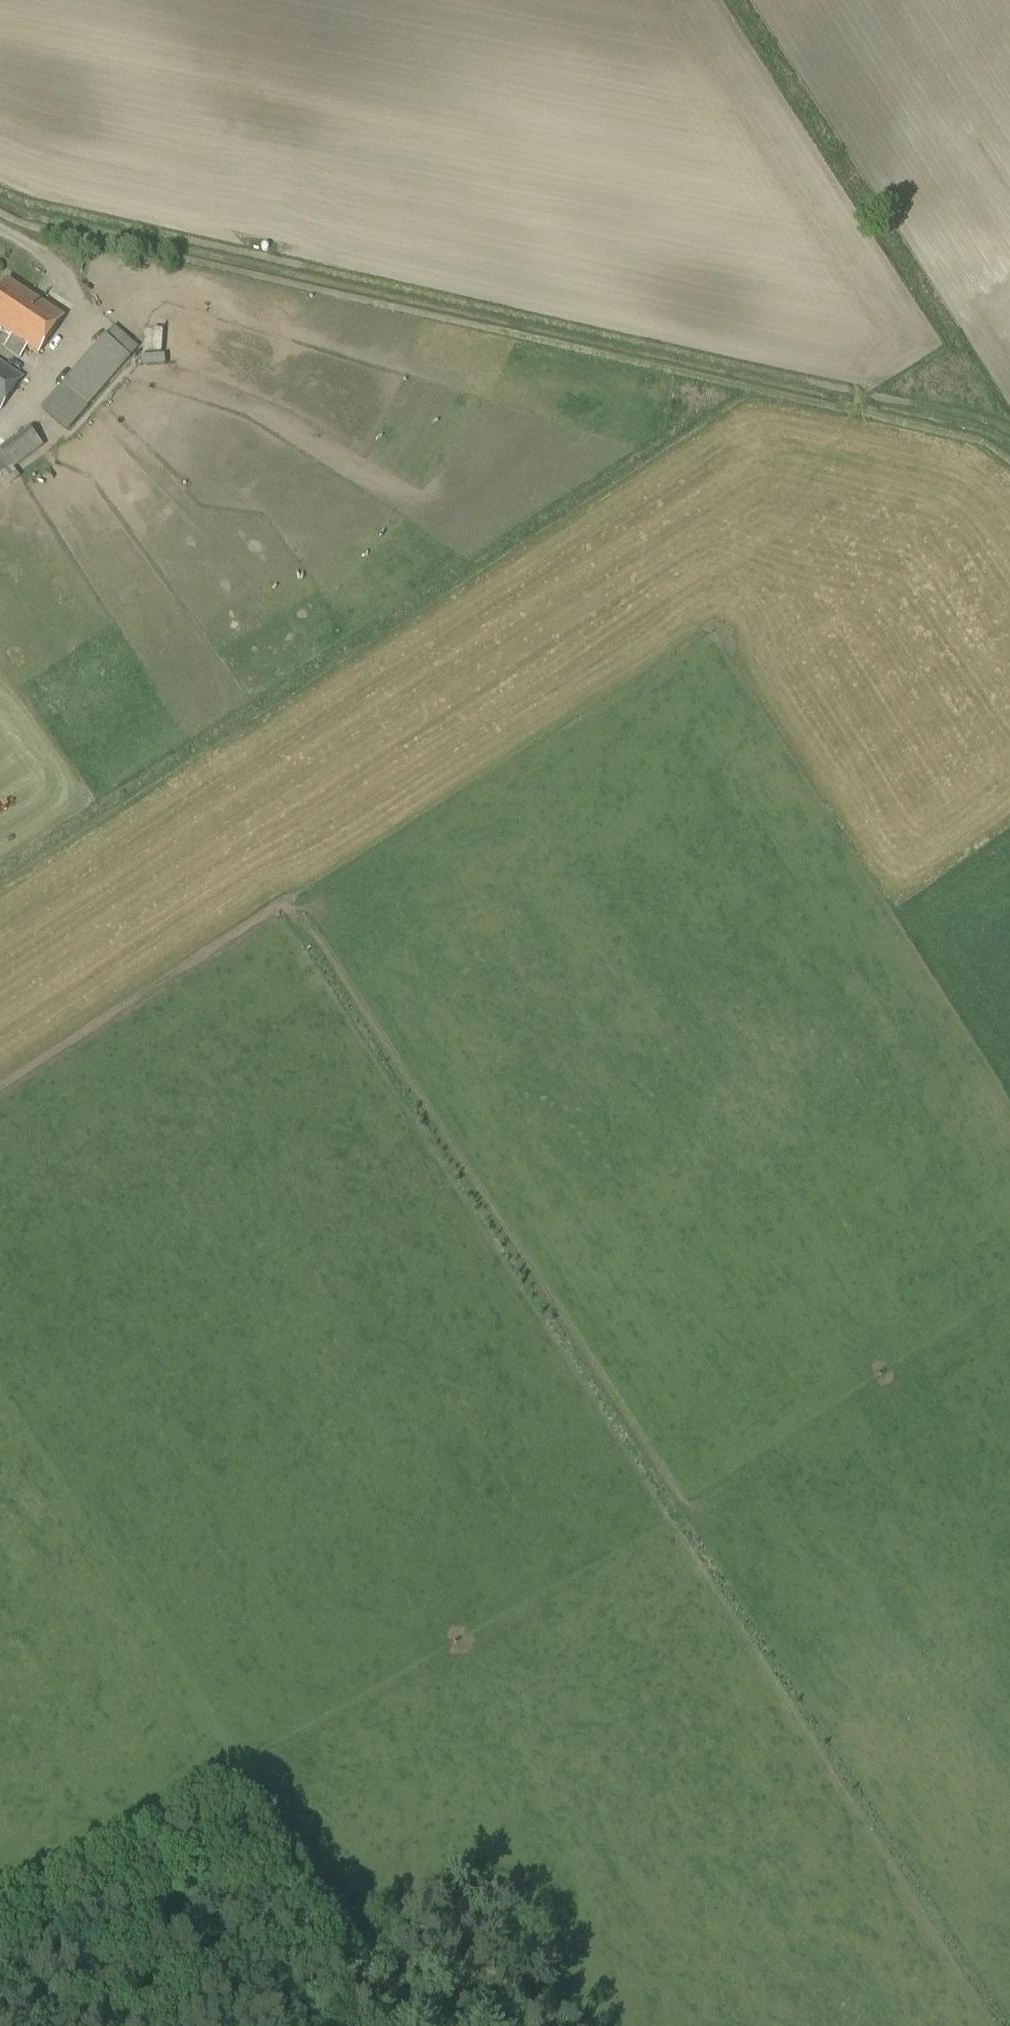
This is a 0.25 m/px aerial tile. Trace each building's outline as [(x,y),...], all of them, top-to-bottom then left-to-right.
[(63,318),(6,280),(0,288),(0,329),(12,338),(5,348),(20,358),(27,348),(38,355),(63,318)] [(109,330),(43,402),(71,428),(137,355),(109,330)] [(24,377),(0,361),(0,412),(1,413),(24,377)] [(44,448),(30,429),(0,450),(0,474),(1,474),(11,467),(13,469),(44,448)]
